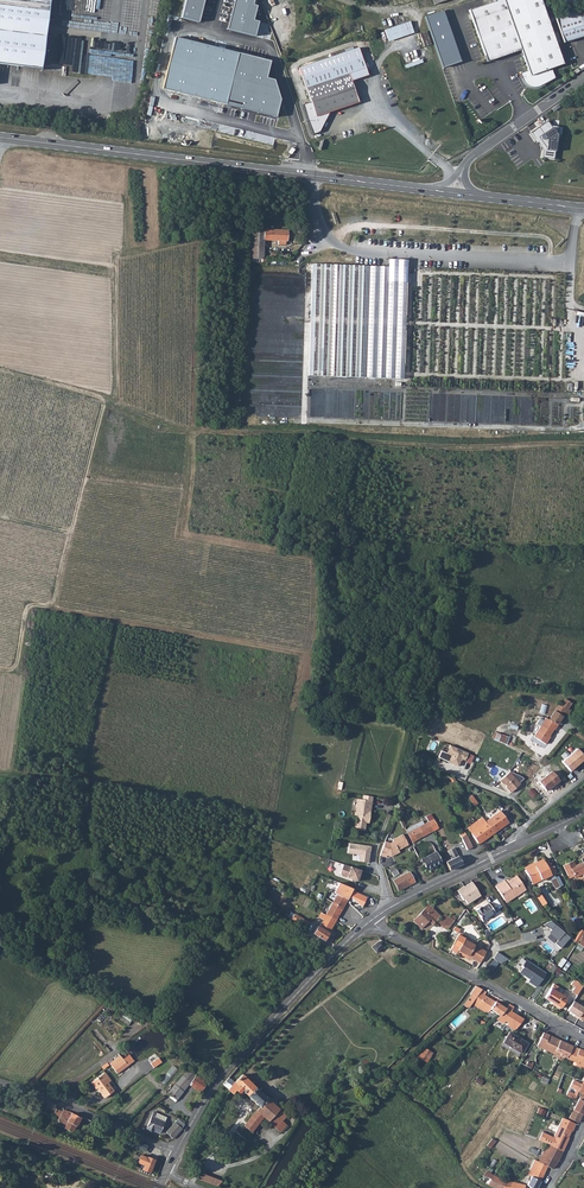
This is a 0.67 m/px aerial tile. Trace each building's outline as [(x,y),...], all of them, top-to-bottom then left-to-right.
[(39,68),(48,0),(0,0),(0,63),(39,68)] [(182,17),(198,21),(204,0),(187,0),(182,17)] [(229,28),(256,35),(260,21),(254,19),(258,5),(254,3),(255,0),(236,0),(229,28)] [(521,50),(528,71),(520,73),(519,78),(520,80),(522,83),(523,85),(525,87),(528,88),(531,88),(533,88),(536,88),(538,87),(540,86),(554,78),(551,68),(563,64),(549,23),(547,17),(542,2),(541,0),(493,0),(494,1),(487,4),(469,10),(487,62),(521,50)] [(444,11),(426,17),(442,68),(461,61),(444,11)] [(576,11),(556,17),(563,42),(583,37),(577,15),(576,11)] [(410,22),(385,30),(389,42),(414,33),(410,22)] [(421,34),(425,44),(429,43),(425,32),(421,34)] [(177,37),(165,87),(277,114),(281,98),(276,80),(267,77),(271,61),(177,37)] [(316,116),(358,102),(351,81),(368,75),(357,41),(297,61),(316,116)] [(155,86),(156,80),(148,78),(147,84),(155,86)] [(421,93),(433,99),(436,91),(424,86),(421,93)] [(547,122),(530,134),(537,143),(538,143),(543,150),(542,158),(554,159),(559,120),(554,119),(552,126),(547,122)] [(251,247),(251,258),(253,258),(263,258),(264,239),(264,233),(264,229),(252,228),(252,233),(251,247)] [(270,240),(278,240),(286,241),(287,241),(287,230),(271,229),(270,240)] [(389,268),(313,264),(308,377),(404,381),(408,274),(408,268),(408,261),(389,260),(389,268)] [(561,705),(550,719),(558,725),(565,713),(568,715),(570,711),(568,709),(571,702),(565,699),(561,705)] [(582,712),(580,711),(575,719),(579,721),(583,713),(582,712)] [(546,717),(534,735),(539,736),(542,732),(549,736),(554,728),(555,729),(556,726),(557,725),(546,717)] [(539,736),(534,735),(533,736),(545,743),(548,739),(547,738),(549,736),(542,732),(539,736)] [(503,735),(500,742),(507,745),(509,740),(508,739),(509,738),(503,735)] [(583,771),(583,770),(583,750),(579,744),(577,742),(574,739),(569,743),(563,748),(576,763),(572,766),(576,769),(579,767),(583,771)] [(464,758),(467,752),(449,744),(445,752),(450,754),(447,761),(457,765),(459,761),(457,760),(458,757),(461,756),(464,758)] [(504,782),(506,784),(505,785),(510,791),(520,782),(519,781),(523,777),(521,775),(509,769),(499,779),(503,783),(504,782)] [(540,780),(538,781),(546,790),(554,784),(559,780),(554,775),(551,771),(540,780)] [(533,797),(537,794),(533,788),(529,791),(533,797)] [(470,794),(466,797),(472,805),(473,805),(476,803),(470,794)] [(361,799),(356,798),(354,815),(360,815),(359,821),(355,820),(354,829),(363,830),(365,822),(368,822),(369,811),(369,810),(369,808),(368,807),(368,805),(370,806),(371,800),(361,799)] [(498,810),(484,821),(492,833),(501,826),(500,825),(506,820),(506,819),(498,810)] [(484,821),(480,816),(465,828),(467,830),(469,833),(476,843),(482,838),(483,840),(488,836),(492,833),(484,821)] [(439,827),(434,818),(428,821),(433,831),(439,827)] [(423,836),(433,831),(428,821),(424,823),(422,820),(406,830),(407,832),(407,833),(412,842),(423,836)] [(385,841),(380,855),(386,857),(387,853),(389,854),(391,857),(399,852),(398,850),(408,844),(403,834),(392,840),(393,841),(390,843),(385,841)] [(466,835),(460,837),(467,850),(472,848),(466,835)] [(350,848),(346,863),(354,865),(364,867),(368,852),(350,848)] [(451,859),(446,862),(449,870),(462,864),(454,848),(447,851),(451,859)] [(438,861),(434,854),(426,858),(421,860),(423,863),(425,866),(427,870),(439,864),(438,861)] [(562,865),(568,877),(574,875),(574,877),(582,873),(583,875),(583,856),(581,858),(582,861),(577,863),(578,865),(576,866),(573,860),(562,865)] [(534,865),(525,869),(531,881),(540,877),(541,879),(548,876),(549,877),(557,873),(553,866),(551,867),(548,862),(545,863),(544,861),(539,863),(539,864),(535,866),(534,865)] [(409,872),(393,880),(398,890),(414,882),(409,872)] [(357,880),(354,888),(360,890),(363,882),(368,884),(371,877),(360,873),(357,880)] [(494,885),(503,899),(514,892),(516,894),(525,889),(516,875),(506,881),(504,879),(494,885)] [(349,886),(354,888),(357,880),(352,878),(349,886)] [(458,888),(465,904),(481,897),(474,881),(458,888)] [(363,882),(360,890),(365,892),(368,884),(363,882)] [(338,892),(326,914),(336,921),(349,897),(362,905),(365,900),(367,896),(352,890),(348,888),(346,891),(337,887),(336,891),(338,892)] [(514,892),(503,899),(505,901),(516,894),(514,892)] [(480,905),(475,908),(482,919),(495,911),(495,910),(498,908),(493,901),(490,903),(489,902),(481,906),(480,905)] [(427,904),(413,920),(421,928),(428,920),(431,923),(439,915),(427,904)] [(438,921),(442,924),(449,915),(445,912),(438,921)] [(295,914),(292,919),(304,926),(307,921),(302,918),(295,914)] [(326,914),(323,919),(320,926),(318,925),(314,933),(325,940),(330,933),(329,932),(336,921),(326,914)] [(453,918),(449,915),(442,924),(447,928),(453,918)] [(556,943),(562,948),(571,937),(551,919),(544,927),(558,940),(556,943)] [(485,927),(481,930),(485,936),(491,932),(489,928),(485,927)] [(460,932),(451,949),(457,953),(458,950),(469,955),(481,962),(487,950),(475,943),(474,945),(464,940),(466,936),(460,932)] [(377,942),(371,947),(376,953),(382,948),(383,945),(383,944),(381,942),(377,942)] [(518,945),(506,951),(509,958),(515,955),(521,952),(518,945)] [(504,964),(508,958),(498,951),(486,970),(491,974),(500,962),(504,964)] [(519,971),(525,976),(532,964),(525,959),(520,966),(522,967),(519,971)] [(532,964),(525,976),(526,976),(526,975),(529,977),(527,980),(536,986),(545,973),(532,964)] [(580,988),(582,985),(580,983),(574,979),(570,983),(574,986),(571,992),(576,995),(580,988)] [(553,984),(550,988),(560,994),(563,990),(553,984)] [(470,994),(463,1004),(466,1007),(468,1006),(471,1003),(474,1005),(477,1004),(488,1012),(490,1009),(499,1015),(505,1008),(484,994),(486,991),(475,985),(470,994)] [(550,988),(544,998),(560,1008),(566,998),(560,994),(550,988)] [(574,1000),(567,1010),(583,1021),(583,1007),(574,1000)] [(505,1008),(499,1015),(498,1016),(495,1018),(498,1020),(502,1023),(504,1020),(508,1022),(506,1025),(510,1028),(514,1030),(515,1028),(521,1020),(522,1019),(510,1011),(513,1007),(508,1004),(507,1006),(505,1008)] [(508,1031),(502,1041),(520,1053),(526,1043),(508,1031)] [(543,1033),(537,1044),(544,1048),(544,1047),(554,1052),(555,1050),(561,1053),(559,1056),(565,1057),(566,1058),(568,1055),(573,1046),(559,1039),(558,1042),(548,1037),(549,1036),(543,1033)] [(573,1046),(568,1055),(571,1056),(569,1059),(574,1061),(574,1059),(578,1061),(576,1065),(583,1068),(583,1051),(573,1046)] [(422,1047),(417,1056),(426,1061),(431,1052),(422,1047)] [(123,1059),(112,1067),(117,1073),(120,1070),(127,1065),(123,1059)] [(521,1063),(520,1064),(529,1068),(531,1064),(523,1059),(521,1063)] [(174,1066),(163,1082),(167,1085),(178,1069),(174,1066)] [(169,1091),(167,1092),(176,1099),(184,1090),(187,1085),(196,1075),(195,1074),(188,1068),(179,1079),(169,1091)] [(196,1075),(187,1085),(201,1093),(210,1079),(198,1071),(195,1074),(196,1075)] [(105,1072),(91,1082),(95,1088),(98,1086),(99,1088),(98,1089),(104,1097),(113,1090),(107,1082),(110,1080),(110,1079),(105,1072)] [(227,1078),(222,1084),(229,1088),(227,1090),(228,1091),(232,1094),(235,1090),(239,1093),(242,1089),(258,1105),(243,1125),(251,1132),(263,1116),(280,1131),(286,1124),(282,1120),(286,1115),(261,1092),(255,1087),(242,1074),(235,1081),(233,1083),(227,1078)] [(577,1090),(580,1092),(583,1094),(583,1077),(581,1084),(572,1080),(568,1087),(574,1090),(572,1095),(566,1092),(564,1096),(572,1100),(577,1090)] [(572,1109),(573,1109),(582,1114),(583,1111),(583,1094),(580,1092),(572,1109)] [(63,1108),(59,1117),(59,1118),(58,1120),(66,1124),(64,1128),(73,1132),(80,1117),(80,1116),(71,1112),(63,1108)] [(572,1109),(568,1117),(578,1122),(582,1114),(573,1109),(572,1109)] [(151,1116),(146,1128),(153,1130),(154,1130),(159,1132),(161,1127),(164,1121),(151,1116)] [(541,1131),(537,1139),(549,1144),(562,1150),(569,1136),(568,1136),(571,1130),(574,1125),(575,1123),(569,1120),(565,1118),(562,1117),(552,1136),(541,1131)] [(177,1118),(174,1121),(182,1127),(184,1123),(185,1123),(177,1118)] [(166,1131),(173,1138),(174,1137),(182,1127),(174,1121),(167,1130),(166,1131)] [(493,1138),(488,1145),(491,1148),(496,1141),(493,1138)] [(549,1144),(545,1153),(558,1160),(562,1150),(549,1144)] [(543,1152),(538,1161),(546,1165),(547,1165),(549,1167),(551,1168),(558,1160),(545,1153),(543,1152)] [(148,1156),(143,1168),(151,1171),(155,1159),(148,1156)] [(526,1184),(531,1187),(536,1187),(545,1169),(547,1165),(546,1165),(538,1161),(530,1176),(526,1184)] [(201,1173),(200,1179),(218,1186),(222,1181),(216,1178),(201,1173)] [(487,1184),(495,1187),(499,1187),(503,1179),(493,1175),(487,1184)] [(499,1187),(505,1187),(507,1180),(503,1179),(499,1187)]
